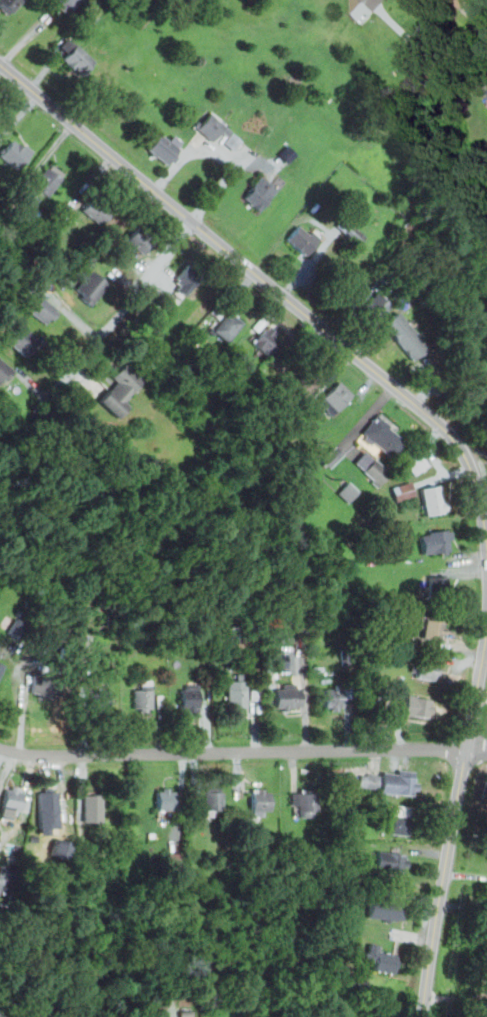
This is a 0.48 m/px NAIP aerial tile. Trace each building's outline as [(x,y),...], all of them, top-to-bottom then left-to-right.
[(9,15),(23,0),(0,0),(0,7),(9,15)] [(54,3),(69,16),(83,0),(57,0),(54,3)] [(87,75),(95,54),(64,42),(63,45),(69,47),(62,65),(87,75)] [(210,113),(242,141),(234,150),(225,142),(229,138),(221,131),(213,141),(197,128),(210,113)] [(168,164),(149,150),(160,134),(169,141),(173,135),(182,142),(177,147),(180,149),(175,155),(178,158),(175,163),(171,160),(168,164)] [(17,173),(0,160),(0,156),(14,137),(34,151),(17,173)] [(61,177),(62,179),(48,197),(34,186),(48,168),(49,168),(52,164),(63,173),(61,177)] [(245,198),(261,177),(277,189),(262,210),(245,198)] [(104,226),(80,210),(95,189),(118,206),(104,226)] [(364,236),(343,217),(336,225),(357,243),(364,236)] [(319,237),(300,221),(286,239),(306,254),(319,237)] [(137,226),(153,241),(143,252),(126,238),(137,226)] [(172,286),(186,295),(200,273),(186,264),(172,286)] [(91,269),(110,285),(93,304),(74,289),(91,269)] [(390,305),(376,292),(360,309),(373,322),(390,305)] [(37,293),(57,309),(45,323),(25,308),(37,293)] [(212,332),(228,343),(244,321),(228,310),(212,332)] [(383,323),(412,361),(427,349),(398,311),(383,323)] [(19,322),(40,339),(26,357),(4,340),(19,322)] [(252,343),(269,357),(284,338),(267,325),(252,343)] [(3,377),(0,381),(0,358),(14,369),(6,380),(3,377)] [(99,401),(115,415),(145,383),(124,363),(110,378),(116,383),(99,401)] [(292,385),(305,398),(325,378),(312,365),(292,385)] [(353,394),(339,380),(317,402),(332,416),(353,394)] [(407,443),(398,433),(400,431),(381,411),(361,430),(390,460),(407,443)] [(343,454),(334,445),(321,458),(329,467),(343,454)] [(390,473),(365,449),(352,463),(378,487),(390,473)] [(430,464),(420,452),(406,463),(416,476),(430,464)] [(348,502),(359,491),(346,479),(335,490),(348,502)] [(396,501),(416,495),(412,481),(392,487),(396,501)] [(425,516),(446,513),(443,484),(422,486),(425,516)] [(452,551),(451,529),(421,531),(422,553),(452,551)] [(449,575),(420,575),(420,599),(449,599),(449,575)] [(19,636),(26,624),(16,618),(9,630),(19,636)] [(287,655),(272,654),(271,668),(287,668),(287,655)] [(438,680),(439,661),(418,660),(416,678),(438,680)] [(227,708),(247,708),(247,673),(237,673),(237,681),(227,681),(227,708)] [(57,696),(56,676),(31,677),(32,696),(57,696)] [(134,709),(153,709),(153,679),(143,679),(143,689),(134,689),(134,709)] [(275,710),(301,710),(301,683),(275,683),(275,710)] [(200,684),(181,684),(181,711),(200,711),(200,684)] [(324,710),(343,710),(343,686),(324,686),(324,710)] [(109,688),(90,688),(90,708),(109,708),(109,688)] [(430,719),(434,699),(406,694),(403,714),(430,719)] [(358,790),(416,795),(418,774),(359,770),(358,790)] [(19,820),(24,788),(6,784),(0,817),(19,820)] [(58,811),(58,787),(38,787),(38,811),(58,811)] [(175,787),(157,787),(157,816),(175,816),(175,787)] [(222,787),(204,787),(204,814),(222,814),(222,787)] [(269,816),(269,787),(252,787),(252,816),(269,816)] [(292,807),(299,807),(299,817),(317,817),(317,788),(292,788),(292,807)] [(102,793),(84,793),(84,822),(102,822),(102,793)] [(391,834),(409,835),(411,806),(393,805),(391,834)] [(375,869),(406,872),(408,854),(377,850),(375,869)] [(10,895),(16,868),(0,864),(0,893),(10,895)] [(403,899),(369,898),(368,918),(402,919),(403,899)] [(400,954),(369,941),(361,961),(392,974),(400,954)]
